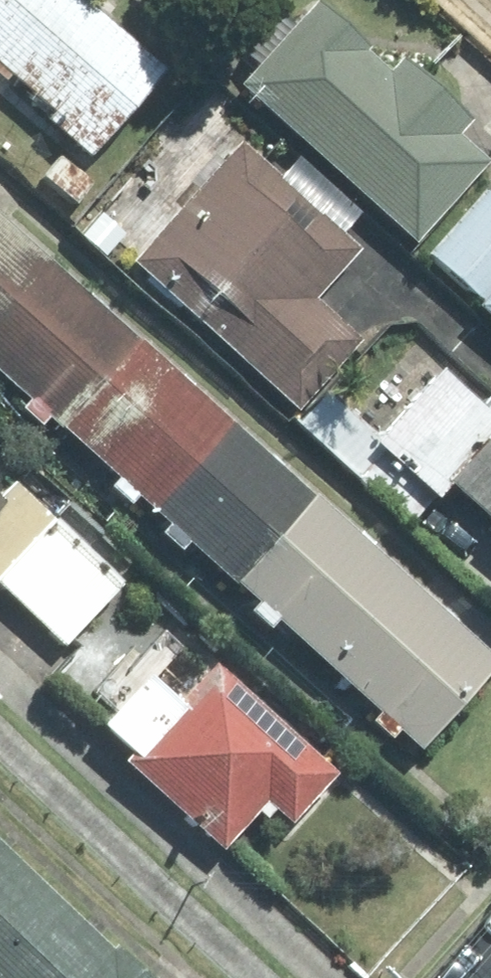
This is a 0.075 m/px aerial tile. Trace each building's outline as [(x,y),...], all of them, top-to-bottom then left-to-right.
[(92,167),(161,91),(59,0),(0,0),(0,85),(92,167)] [(222,87),(404,245),(490,147),(320,0),(298,0),(222,87)] [(226,141),(114,268),(271,405),(344,323),(317,300),(357,255),(226,141)] [(422,274),(490,333),(490,195),(422,274)] [(0,234),(0,403),(405,763),(489,669),(0,234)] [(338,471),(402,524),(428,493),(490,546),(490,403),(436,356),(338,471)] [(0,568),(0,600),(59,652),(112,592),(37,526),(0,568)] [(157,624),(66,719),(208,854),(257,803),(283,827),(324,784),(157,624)] [(0,854),(0,977),(143,977),(0,854)]
